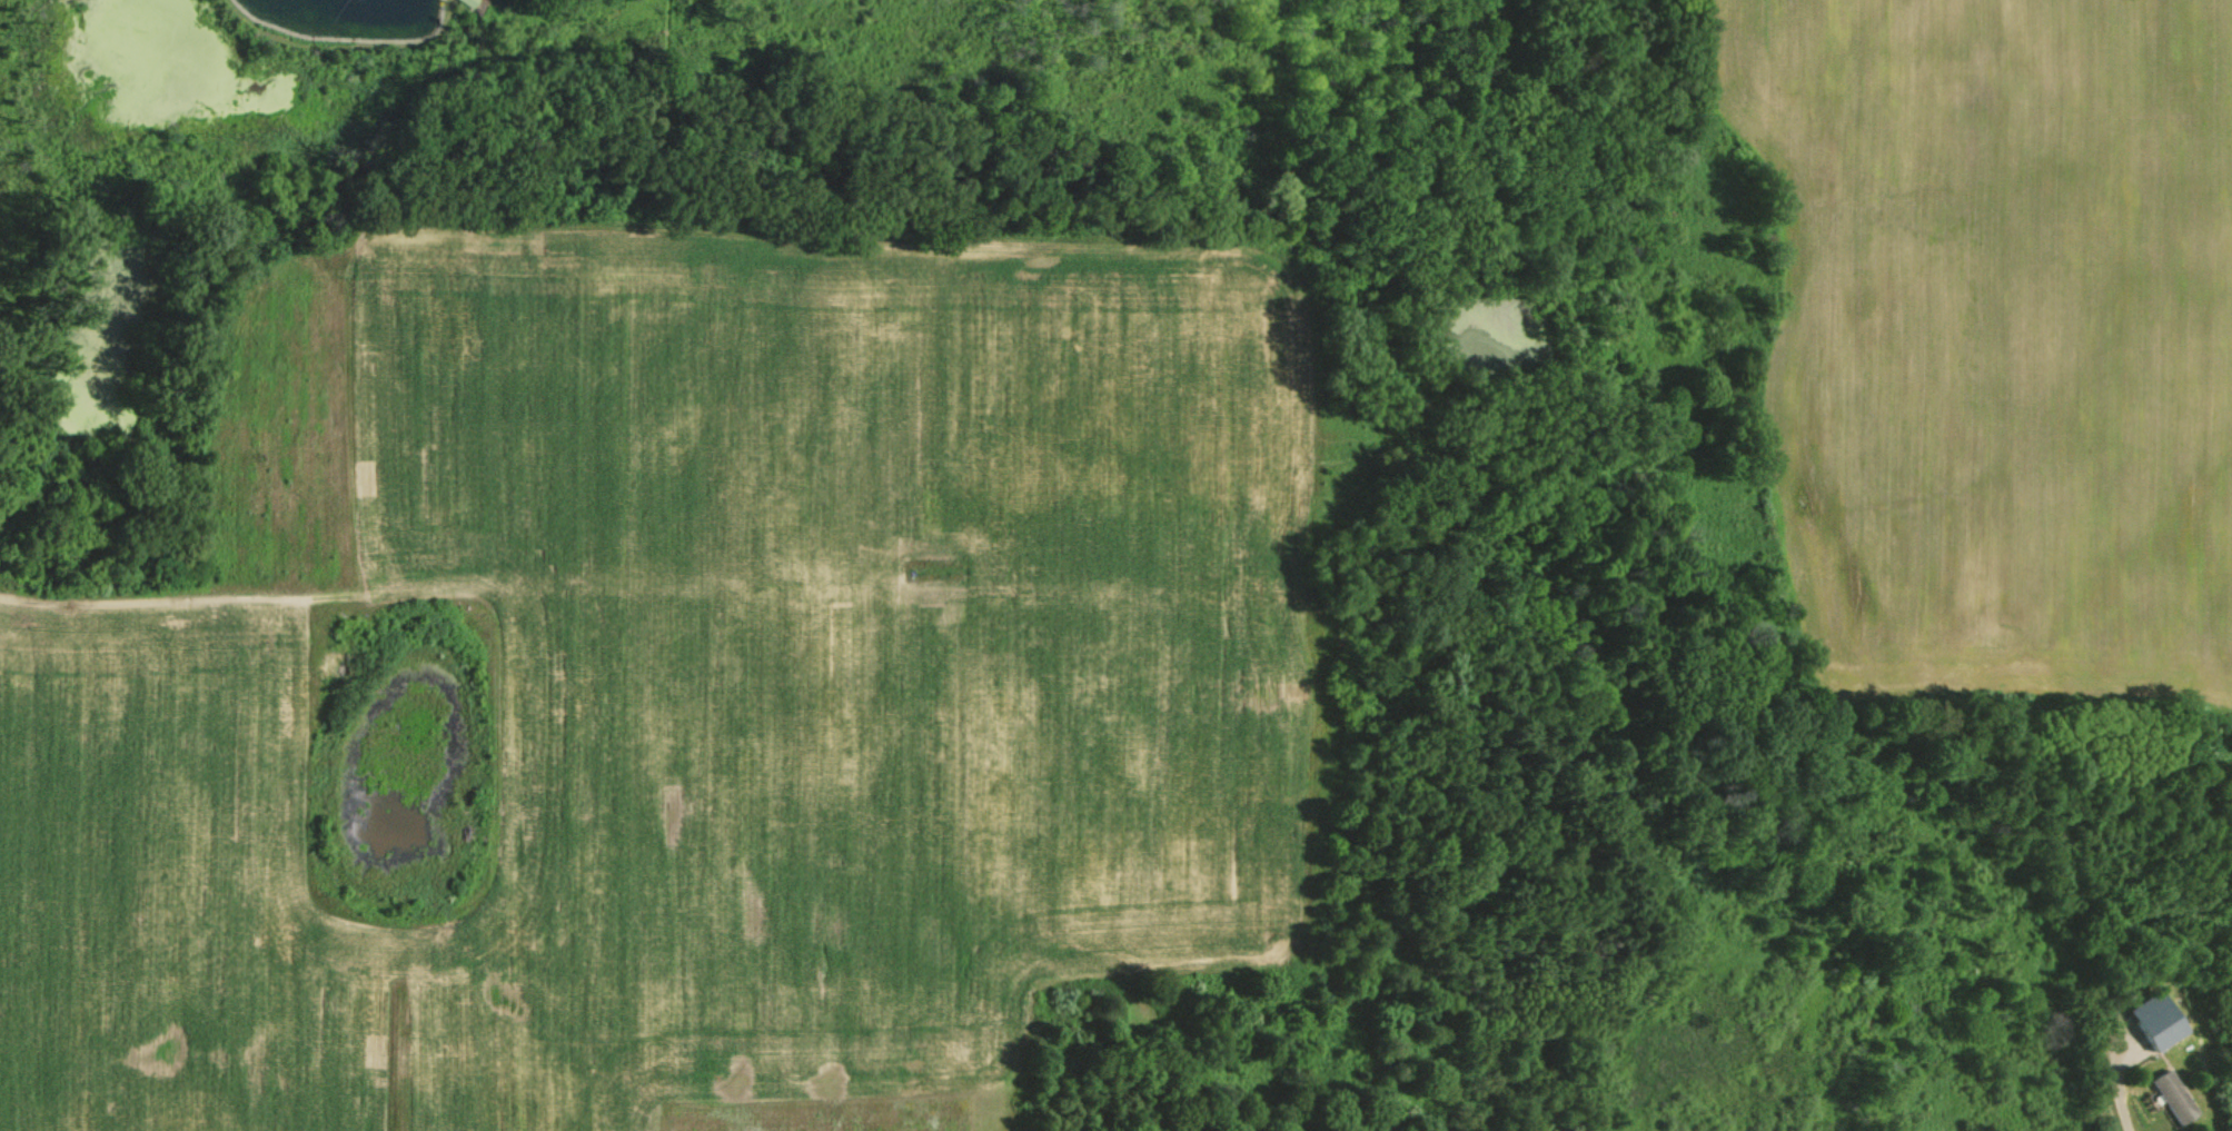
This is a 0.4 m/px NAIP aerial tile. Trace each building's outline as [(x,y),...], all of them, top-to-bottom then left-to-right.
[(2195,1033),(2172,990),(2138,1008),(2161,1051),(2195,1033)] [(2158,1080),(2188,1124),(2206,1112),(2176,1068),(2158,1080)]
